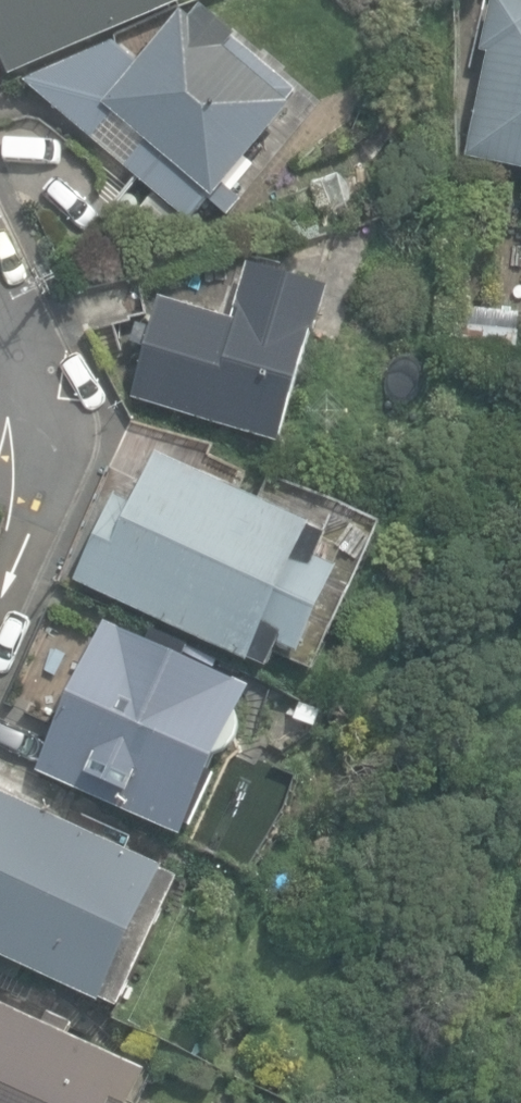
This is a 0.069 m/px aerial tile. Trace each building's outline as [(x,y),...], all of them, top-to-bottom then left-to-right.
[(13,74),(189,1),(189,0),(0,0),(0,44),(13,74)] [(520,168),(520,0),(497,0),(485,51),(493,53),(470,157),(520,168)] [(132,169),(192,220),(213,196),(216,198),(295,105),(291,101),(300,90),(197,3),(188,14),(184,11),(107,103),(154,143),(132,169)] [(130,271),(124,236),(68,246),(74,282),(130,271)] [(131,396),(283,442),(317,333),(321,335),(336,287),(252,262),(240,301),(229,298),(224,315),(162,296),(131,396)] [(518,352),(520,323),(520,313),(467,307),(463,346),(518,352)] [(192,441),(133,415),(114,457),(145,473),(133,501),(116,493),(75,584),(249,660),(250,659),(270,668),(276,654),(316,671),(380,525),(270,477),(260,500),(181,466),(192,441)] [(40,769),(187,836),(225,752),(237,741),(241,732),(241,718),(253,690),(187,660),(193,645),(154,627),(147,642),(106,623),(40,769)] [(304,691),(290,729),(317,739),(331,702),(304,691)] [(123,1007),(184,876),(0,791),(0,949),(123,1007)] [(152,1069),(0,999),(0,1102),(137,1102),(152,1069)]
